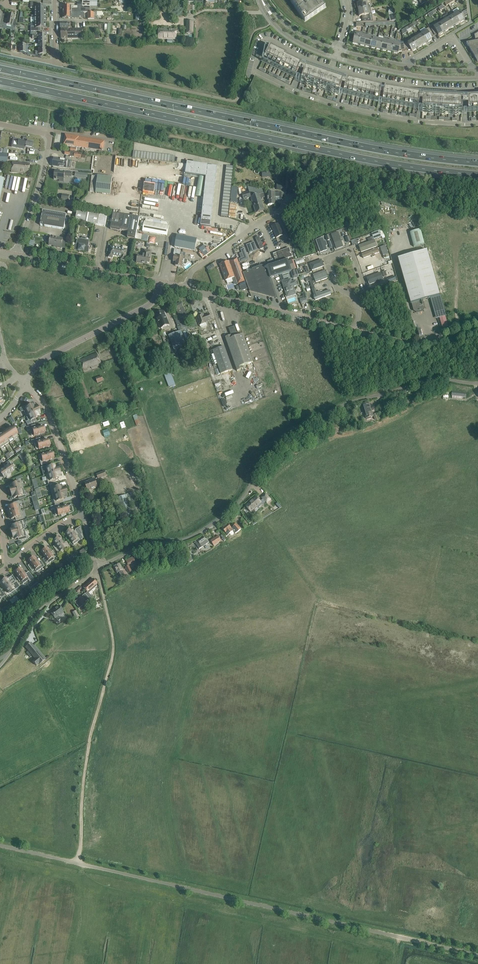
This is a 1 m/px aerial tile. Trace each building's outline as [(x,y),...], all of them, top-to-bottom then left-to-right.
[(63,12),(77,12),(84,12),(88,12),(90,12),(90,0),(83,0),(83,6),(72,6),(68,6),(63,6),(63,12)] [(291,0),(305,21),(326,7),(321,0),(290,0),(291,0)] [(360,3),(357,4),(357,7),(358,7),(358,10),(368,8),(367,3),(370,2),(369,0),(359,0),(360,3)] [(35,8),(35,12),(45,12),(45,6),(40,6),(40,3),(31,2),(31,8),(35,8)] [(188,2),(183,2),(183,4),(186,4),(186,5),(187,5),(187,11),(190,11),(190,10),(193,10),(193,5),(190,5),(190,2),(188,2)] [(371,8),(368,8),(358,10),(359,13),(358,13),(359,16),(362,16),(363,19),(362,19),(367,19),(369,18),(369,14),(372,14),(371,8)] [(460,11),(455,14),(459,22),(460,22),(461,22),(464,21),(463,20),(464,19),(460,11)] [(12,28),(15,29),(16,22),(13,21),(14,16),(8,14),(6,25),(12,26),(12,28)] [(455,14),(449,17),(454,25),(455,25),(456,25),(459,23),(458,23),(459,22),(455,14)] [(449,17),(444,21),(449,29),(450,28),(453,27),(453,26),(454,25),(449,17)] [(449,29),(444,21),(439,24),(444,31),(445,31),(448,30),(448,29),(449,29)] [(45,22),(35,22),(35,26),(31,26),(31,31),(40,31),(40,28),(45,28),(45,22)] [(444,31),(439,24),(431,29),(435,35),(435,34),(437,33),(439,35),(440,34),(440,35),(443,33),(443,32),(444,31)] [(422,34),(427,42),(428,41),(428,42),(431,40),(431,39),(432,39),(431,37),(433,35),(433,36),(434,35),(429,28),(426,29),(427,31),(422,34)] [(70,29),(68,29),(61,29),(61,38),(83,38),(83,29),(70,29)] [(158,39),(169,39),(169,40),(167,40),(167,44),(173,44),(173,40),(172,40),(172,39),(176,39),(177,29),(159,29),(158,39)] [(356,31),(355,34),(354,40),(353,40),(353,43),(358,44),(358,43),(359,44),(361,35),(362,32),(356,31)] [(38,44),(46,44),(45,35),(38,35),(38,32),(31,32),(31,35),(32,35),(32,38),(38,38),(38,44)] [(474,35),(476,41),(466,43),(477,62),(477,33),(474,35)] [(422,34),(417,37),(422,45),(423,44),(423,45),(426,43),(425,43),(426,43),(425,42),(427,42),(422,34)] [(386,50),(387,50),(390,38),(384,37),(383,40),(381,49),(383,49),(382,49),(383,49),(382,50),(386,51),(386,50)] [(422,45),(417,37),(412,40),(417,48),(418,47),(418,48),(421,46),(421,45),(422,45)] [(395,39),(390,38),(387,50),(388,51),(391,52),(391,51),(392,51),(394,43),(395,43),(395,39)] [(416,48),(417,48),(412,40),(407,43),(404,43),(405,50),(408,49),(408,50),(411,50),(412,51),(413,50),(413,51),(416,49),(416,48)] [(395,43),(394,43),(392,51),(394,52),(394,53),(397,53),(398,53),(398,52),(401,51),(402,51),(402,50),(405,50),(404,43),(400,44),(395,43)] [(46,54),(46,44),(38,44),(38,51),(35,51),(35,55),(46,54)] [(298,72),(301,65),(302,64),(286,56),(286,54),(270,46),(265,56),(282,64),(281,65),(297,73),(298,72)] [(339,93),(341,86),(344,79),(306,66),(305,67),(303,73),(301,80),(339,93)] [(346,79),(346,80),(344,87),(344,89),(380,97),(380,95),(382,88),(382,87),(346,79)] [(419,104),(419,102),(420,95),(421,93),(385,87),(384,89),(383,95),(383,98),(419,104)] [(284,98),(287,91),(282,89),(279,95),(278,96),(284,98)] [(462,113),(462,105),(463,98),(423,95),(422,102),(422,110),(462,113)] [(468,106),(468,107),(477,107),(477,96),(467,97),(468,98),(468,106)] [(375,126),(376,126),(379,127),(379,126),(381,119),(378,118),(374,117),(372,124),(372,125),(375,126)] [(64,144),(77,146),(78,137),(65,135),(65,136),(64,136),(63,140),(64,141),(64,144)] [(104,141),(78,137),(77,146),(99,150),(99,154),(102,154),(103,150),(103,146),(104,141)] [(17,146),(25,147),(33,149),(34,142),(26,141),(18,139),(17,146)] [(72,161),(67,160),(54,158),(53,166),(66,168),(71,168),(72,161)] [(30,164),(25,163),(12,162),(11,172),(29,174),(30,164)] [(187,162),(186,174),(192,175),(194,163),(187,162)] [(194,163),(192,175),(199,176),(201,164),(194,163)] [(201,164),(199,176),(206,177),(207,172),(207,166),(207,165),(201,164)] [(64,176),(71,177),(72,172),(55,170),(54,179),(59,180),(59,181),(64,182),(64,176)] [(112,177),(105,176),(98,175),(97,176),(92,175),(90,191),(96,192),(96,193),(110,195),(112,177)] [(11,190),(29,193),(31,180),(7,176),(4,190),(7,191),(7,193),(10,194),(11,190)] [(199,177),(195,196),(201,197),(205,178),(199,177)] [(299,181),(293,186),(296,189),(302,184),(299,181)] [(161,193),(161,185),(150,184),(150,192),(161,193)] [(264,210),(261,198),(265,197),(262,189),(250,187),(248,186),(249,192),(242,194),(244,199),(251,197),(256,213),(264,210)] [(284,193),(280,192),(267,192),(268,205),(275,205),(275,197),(280,197),(280,199),(283,200),(284,193)] [(66,214),(43,210),(40,225),(64,229),(66,214)] [(98,225),(98,220),(100,214),(77,211),(75,221),(98,225)] [(132,238),(135,239),(136,233),(139,218),(113,214),(110,229),(113,230),(114,230),(117,231),(118,230),(121,231),(121,230),(128,232),(127,237),(132,238)] [(146,219),(145,222),(144,221),(142,231),(167,236),(169,226),(161,225),(161,221),(150,219),(149,220),(146,219)] [(272,226),(277,237),(283,235),(278,224),(272,226)] [(421,229),(410,232),(414,246),(425,243),(421,229)] [(380,230),(372,233),(374,239),(382,237),(380,230)] [(343,247),(338,232),(330,235),(336,249),(343,247)] [(175,247),(194,251),(197,239),(177,235),(175,247)] [(51,236),(51,237),(47,236),(46,241),(47,242),(49,242),(49,245),(57,246),(57,247),(61,248),(63,239),(51,236)] [(89,240),(85,240),(85,239),(85,238),(85,237),(84,237),(83,237),(82,237),(82,238),(81,238),(81,239),(77,238),(76,244),(75,243),(74,250),(88,253),(90,246),(88,246),(89,240)] [(323,238),(316,240),(320,253),(328,251),(326,247),(327,246),(326,241),(324,241),(323,238)] [(362,254),(378,248),(376,240),(359,246),(362,254)] [(107,251),(109,251),(108,257),(113,258),(113,255),(121,257),(121,259),(125,260),(128,247),(123,246),(122,248),(110,246),(110,248),(108,248),(107,251)] [(385,246),(380,248),(383,256),(389,254),(385,246)] [(206,247),(201,252),(205,256),(210,252),(206,247)] [(292,256),(289,248),(273,254),(276,261),(292,256)] [(184,257),(180,256),(181,250),(174,249),(173,256),(174,256),(173,261),(176,262),(175,266),(182,267),(182,264),(185,265),(186,264),(187,260),(183,259),(184,257)] [(244,249),(241,250),(244,258),(239,259),(242,266),(250,263),(244,249)] [(381,254),(379,249),(362,255),(364,260),(381,254)] [(150,263),(150,259),(151,251),(144,250),(142,257),(138,257),(136,262),(146,264),(147,262),(150,263)] [(440,295),(427,250),(398,259),(413,311),(415,313),(423,310),(424,308),(422,300),(440,295)] [(246,281),(243,273),(242,274),(237,258),(229,261),(219,264),(226,281),(235,277),(237,284),(246,281)] [(252,270),(243,273),(246,281),(249,290),(273,297),(275,294),(274,289),(270,278),(292,271),(288,260),(268,266),(265,268),(262,266),(252,270)] [(310,265),(312,270),(324,266),(322,260),(310,265)] [(389,266),(388,262),(376,266),(375,261),(366,264),(369,273),(389,266)] [(329,278),(327,271),(313,276),(316,283),(329,278)] [(385,281),(382,273),(367,279),(370,287),(385,281)] [(314,287),(311,277),(305,279),(306,282),(309,281),(312,288),(314,287)] [(290,279),(282,282),(287,297),(295,294),(293,286),(297,285),(295,281),(291,282),(290,279)] [(318,291),(317,288),(312,290),(315,298),(328,294),(326,288),(318,291)] [(181,318),(187,315),(181,302),(174,306),(180,317),(181,318)] [(159,324),(161,328),(169,325),(167,320),(163,311),(155,315),(159,324)] [(206,322),(211,320),(209,314),(204,316),(203,314),(196,317),(199,326),(206,323),(206,322)] [(446,316),(440,318),(443,328),(449,327),(446,316)] [(184,323),(181,318),(180,317),(175,320),(178,325),(185,323),(184,323)] [(187,346),(181,331),(169,335),(174,351),(187,346)] [(237,371),(244,369),(242,366),(253,363),(243,334),(233,338),(231,335),(225,337),(237,371)] [(166,351),(161,338),(150,342),(155,355),(166,351)] [(224,346),(213,350),(221,374),(232,370),(224,346)] [(101,364),(99,358),(97,353),(90,356),(80,360),(84,370),(89,369),(88,368),(91,367),(92,368),(101,364)] [(171,372),(165,374),(169,387),(176,385),(171,372)] [(81,400),(89,397),(82,379),(75,382),(81,400)] [(236,397),(237,404),(244,403),(242,396),(236,397)] [(373,416),(370,407),(369,403),(362,405),(366,418),(373,416)] [(28,405),(20,408),(21,411),(24,410),(26,416),(38,410),(36,406),(34,407),(34,405),(29,407),(28,405)] [(40,414),(38,410),(26,416),(28,421),(26,422),(28,425),(36,421),(34,418),(39,416),(38,415),(40,414)] [(35,425),(27,427),(28,430),(30,429),(31,435),(34,435),(44,433),(44,432),(45,431),(44,427),(43,427),(43,426),(36,428),(35,425)] [(7,428),(14,439),(19,436),(12,427),(10,428),(9,427),(7,428)] [(5,431),(3,433),(8,440),(10,443),(14,440),(14,439),(7,428),(4,430),(5,431)] [(40,438),(32,441),(32,444),(35,443),(36,449),(39,448),(39,449),(49,446),(49,445),(50,444),(49,440),(48,440),(47,439),(41,441),(40,438)] [(38,455),(41,465),(47,463),(46,461),(53,459),(53,457),(54,457),(53,453),(51,453),(51,452),(38,455)] [(0,471),(0,472),(0,473),(0,475),(2,477),(3,476),(4,478),(6,476),(7,477),(11,474),(10,473),(13,471),(12,471),(14,469),(11,465),(9,462),(3,465),(5,468),(0,471)] [(46,475),(58,472),(57,467),(56,468),(55,466),(52,467),(51,465),(41,467),(42,470),(44,470),(46,475)] [(58,472),(46,475),(49,484),(54,482),(54,479),(59,478),(58,476),(60,476),(59,473),(58,472)] [(88,491),(92,489),(98,487),(95,479),(85,483),(88,491)] [(23,489),(21,480),(15,482),(15,485),(10,486),(11,487),(9,488),(11,492),(23,489)] [(52,493),(53,496),(57,494),(58,494),(65,492),(64,488),(62,488),(62,487),(57,488),(55,483),(49,485),(52,493)] [(26,497),(23,489),(11,492),(12,497),(13,496),(14,498),(19,496),(19,499),(26,497)] [(124,520),(143,513),(134,491),(116,498),(124,520)] [(57,494),(53,496),(55,504),(62,502),(61,499),(65,498),(65,497),(66,496),(65,493),(65,492),(58,494),(57,494)] [(267,504),(271,501),(265,494),(261,498),(263,499),(265,502),(267,504)] [(256,497),(246,506),(249,510),(251,511),(257,506),(259,508),(265,502),(263,499),(260,502),(259,501),(256,497)] [(20,510),(18,501),(12,503),(13,506),(8,508),(8,509),(7,510),(8,514),(20,510)] [(68,506),(67,507),(67,505),(60,507),(59,504),(51,507),(52,510),(54,509),(56,515),(58,515),(61,514),(61,516),(66,515),(66,513),(69,512),(68,511),(70,511),(68,506)] [(23,519),(20,510),(8,514),(9,518),(11,517),(11,519),(16,518),(17,521),(23,519)] [(24,524),(23,521),(16,523),(16,526),(12,527),(12,529),(11,529),(12,533),(24,530),(23,524),(24,524)] [(241,529),(236,523),(232,527),(233,528),(232,529),(228,524),(223,529),(226,533),(228,535),(230,533),(231,535),(232,535),(233,535),(234,534),(234,533),(233,532),(232,531),(233,531),(236,534),(238,532),(241,529)] [(72,542),(74,544),(83,538),(80,527),(75,530),(76,531),(73,533),(72,530),(71,531),(70,529),(66,532),(67,533),(66,534),(72,543),(72,542)] [(27,539),(24,530),(12,533),(13,538),(14,537),(15,539),(19,538),(19,541),(27,539)] [(202,547),(209,542),(207,539),(206,540),(204,536),(197,541),(194,543),(195,543),(199,549),(202,547)] [(215,547),(221,542),(217,536),(211,541),(215,547)] [(57,552),(60,550),(62,552),(70,547),(66,542),(64,544),(60,538),(59,539),(58,537),(54,540),(55,541),(54,542),(56,545),(53,547),(57,552)] [(49,562),(54,559),(53,558),(56,556),(53,551),(50,553),(47,548),(46,549),(45,547),(41,550),(42,551),(41,552),(45,558),(43,559),(46,565),(49,562)] [(184,555),(189,563),(194,560),(189,552),(184,555)] [(41,561),(38,562),(34,557),(33,558),(32,556),(29,559),(29,560),(28,561),(30,564),(28,566),(32,571),(34,569),(35,570),(35,569),(37,571),(44,566),(41,561)] [(136,561),(135,560),(133,557),(127,560),(129,564),(129,565),(136,561)] [(123,570),(122,568),(120,563),(114,566),(117,573),(119,573),(121,578),(126,576),(125,575),(127,574),(124,570),(123,570)] [(18,577),(17,578),(19,581),(20,581),(21,582),(22,581),(23,583),(28,580),(30,582),(33,579),(29,572),(25,575),(21,569),(20,569),(19,568),(15,571),(16,572),(15,573),(18,577)] [(2,582),(1,583),(8,593),(9,592),(9,593),(20,586),(16,581),(11,584),(7,579),(6,580),(5,578),(1,581),(2,582)] [(90,595),(98,588),(97,587),(99,585),(97,584),(93,579),(83,587),(90,595)] [(82,596),(77,600),(80,604),(82,606),(84,604),(87,602),(90,600),(85,594),(82,596)] [(64,612),(59,605),(50,612),(55,619),(64,612)] [(76,619),(81,616),(77,610),(72,612),(76,619)] [(46,659),(31,642),(25,647),(35,658),(32,660),(37,666),(39,664),(46,659)]
